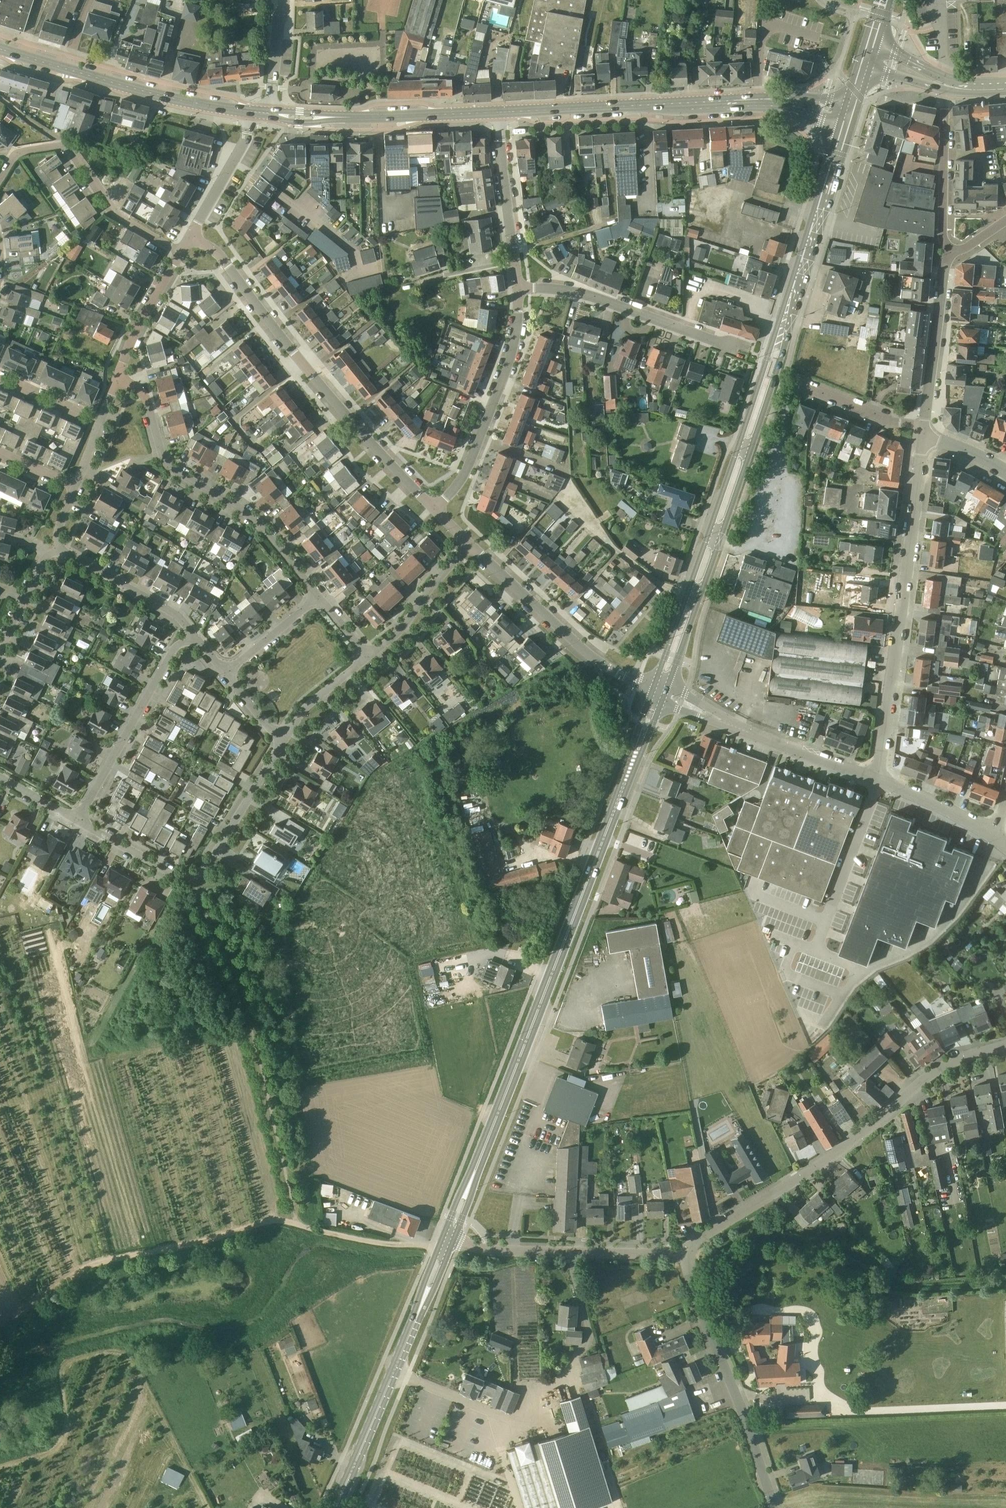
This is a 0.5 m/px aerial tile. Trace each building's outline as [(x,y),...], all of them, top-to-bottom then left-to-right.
[(24,32),(34,0),(0,0),(0,24),(24,32)] [(40,37),(62,43),(70,19),(66,18),(69,11),(74,13),(80,0),(48,0),(43,12),(48,14),(44,22),(40,37)] [(405,30),(405,31),(425,37),(431,39),(443,0),(414,0),(405,30)] [(484,2),(515,10),(518,0),(485,0),(484,2)] [(526,40),(541,43),(539,56),(537,63),(550,65),(574,70),(586,0),(534,0),(526,40)] [(746,0),(737,0),(737,23),(742,23),(742,8),(746,8),(746,0)] [(997,21),(1005,21),(1005,0),(996,0),(997,21)] [(108,18),(112,6),(95,1),(91,13),(89,13),(84,31),(93,34),(92,35),(100,38),(100,36),(109,39),(112,30),(114,31),(117,21),(108,18)] [(158,12),(160,6),(147,2),(141,22),(148,24),(144,40),(135,38),(133,43),(122,40),(120,47),(119,47),(115,59),(127,63),(126,68),(145,73),(157,29),(153,28),(156,18),(158,12)] [(182,18),(198,21),(202,6),(186,2),(182,18)] [(502,38),(511,11),(496,6),(492,18),(501,22),(496,36),(502,38)] [(733,23),(734,12),(716,10),(714,26),(724,27),(724,22),(733,23)] [(323,22),(322,11),(307,12),(308,28),(323,27),(327,27),(327,34),(340,34),(340,21),(323,22)] [(177,17),(158,12),(156,18),(153,28),(157,29),(145,73),(161,77),(166,60),(177,17)] [(475,21),(463,18),(461,27),(472,30),(475,21)] [(617,54),(620,38),(622,22),(613,21),(609,52),(617,54)] [(757,22),(751,21),(751,29),(745,29),(744,43),(755,44),(756,31),(757,31),(757,22)] [(997,21),(997,23),(997,34),(998,46),(998,57),(1005,57),(1005,21),(997,21)] [(997,23),(981,23),(981,35),(997,34),(997,23)] [(732,41),(742,41),(743,25),(732,24),(732,41)] [(400,48),(405,31),(405,30),(396,30),(396,48),(400,48)] [(388,98),(399,98),(410,97),(410,75),(400,75),(401,71),(405,72),(413,46),(421,49),(425,37),(405,31),(400,48),(388,90),(388,98)] [(502,71),(505,71),(506,69),(508,55),(512,37),(513,33),(505,31),(504,40),(502,48),(500,48),(497,59),(494,59),(493,71),(502,72),(502,71)] [(658,33),(651,32),(649,46),(656,47),(658,33)] [(671,86),(687,85),(686,66),(686,61),(678,61),(678,57),(680,57),(679,45),(684,45),(684,35),(669,36),(669,56),(670,74),(671,86)] [(506,69),(505,71),(509,72),(508,75),(507,75),(507,79),(508,79),(508,81),(502,82),(503,99),(522,98),(521,81),(514,81),(515,73),(514,72),(520,46),(517,45),(519,39),(512,37),(508,55),(506,69)] [(615,67),(627,66),(627,80),(636,79),(636,76),(641,75),(641,74),(647,74),(647,65),(644,65),(644,52),(634,52),(627,52),(626,39),(620,38),(617,54),(615,67)] [(979,71),(989,71),(999,70),(998,57),(998,46),(989,47),(989,40),(978,40),(979,47),(978,47),(979,57),(978,57),(979,71)] [(463,102),(472,101),(471,80),(476,79),(476,78),(475,78),(481,54),(483,45),(473,43),(468,65),(464,81),(462,86),(463,102)] [(172,78),(180,80),(180,81),(187,83),(187,82),(195,83),(195,81),(200,82),(208,51),(180,44),(172,78)] [(420,78),(422,97),(440,97),(439,78),(445,79),(449,60),(452,47),(443,45),(435,77),(423,78),(420,78)] [(706,45),(706,48),(707,65),(699,66),(699,77),(700,83),(708,83),(715,83),(713,48),(713,45),(706,45)] [(720,47),(713,48),(715,83),(722,83),(722,82),(730,81),(729,64),(721,64),(720,47)] [(200,82),(199,85),(209,84),(225,82),(222,66),(222,56),(221,48),(213,49),(208,50),(208,51),(200,82)] [(730,82),(743,81),(743,78),(751,77),(751,62),(753,62),(752,48),(747,48),(747,62),(742,62),(742,54),(729,54),(729,64),(730,81),(730,82)] [(585,51),(577,50),(576,59),(583,60),(585,51)] [(769,51),(767,59),(780,63),(778,68),(770,66),(768,76),(780,79),(781,77),(785,79),(806,77),(809,75),(812,62),(804,59),(804,58),(803,56),(799,55),(797,56),(797,58),(769,51)] [(610,81),(609,52),(596,53),(597,81),(610,81)] [(237,55),(222,56),(222,66),(225,82),(233,81),(241,80),(239,65),(238,60),(237,60),(237,55)] [(521,81),(522,98),(535,98),(534,81),(537,63),(539,56),(532,55),(528,81),(521,82),(521,81)] [(439,78),(440,97),(452,96),(452,79),(455,79),(464,81),(468,65),(449,60),(445,79),(439,78)] [(410,75),(410,97),(422,97),(420,78),(423,78),(427,63),(421,61),(417,75),(410,75)] [(259,63),(239,65),(241,80),(260,77),(259,63)] [(547,80),(550,65),(537,63),(534,81),(535,98),(556,97),(555,80),(547,80)] [(15,72),(3,69),(0,77),(0,89),(9,92),(11,85),(15,72)] [(15,72),(11,85),(9,92),(18,94),(16,99),(24,101),(26,92),(27,90),(31,77),(15,72)] [(594,73),(576,74),(575,77),(576,91),(582,91),(595,90),(594,73)] [(27,90),(26,92),(34,95),(30,106),(53,112),(56,101),(45,98),(49,82),(31,77),(27,90)] [(471,80),(472,101),(491,100),(490,77),(476,78),(476,79),(471,80)] [(335,86),(312,84),(312,85),(310,98),(311,98),(334,99),(335,99),(338,96),(339,95),(339,91),(339,90),(336,87),(335,86)] [(91,103),(94,94),(74,87),(68,104),(71,106),(70,108),(78,111),(77,113),(70,132),(85,138),(94,114),(88,111),(91,103)] [(102,98),(100,110),(112,112),(113,100),(102,98)] [(143,130),(150,107),(138,104),(122,99),(116,122),(122,124),(124,115),(134,118),(131,126),(143,130)] [(996,148),(990,104),(990,102),(970,104),(972,121),(973,121),(976,136),(975,136),(976,142),(977,151),(996,148)] [(990,104),(996,148),(996,149),(998,148),(997,142),(1005,141),(1005,103),(990,104)] [(911,118),(900,150),(908,153),(912,141),(920,143),(924,131),(926,123),(931,125),(932,125),(936,108),(915,104),(911,118)] [(973,142),(976,142),(975,136),(976,136),(973,121),(972,121),(970,104),(969,104),(954,106),(955,111),(954,111),(955,117),(956,125),(957,129),(956,129),(957,135),(958,140),(959,150),(974,148),(973,142)] [(876,108),(870,128),(890,134),(895,135),(899,123),(897,122),(899,114),(876,107),(876,108)] [(69,110),(62,129),(70,132),(77,113),(69,110)] [(109,121),(111,115),(104,112),(102,119),(109,121)] [(14,116),(9,113),(4,119),(9,123),(14,116)] [(896,151),(899,152),(900,150),(911,118),(899,114),(897,122),(899,123),(895,135),(898,136),(895,144),(898,145),(896,151)] [(937,158),(938,126),(932,125),(931,125),(926,123),(924,131),(920,143),(920,155),(937,158)] [(0,125),(0,140),(8,145),(16,135),(1,124),(0,125)] [(755,146),(754,125),(725,127),(727,155),(742,155),(742,147),(755,146)] [(709,128),(711,168),(727,167),(727,161),(727,155),(725,127),(709,128)] [(688,146),(689,155),(694,154),(694,146),(703,146),(702,128),(687,129),(688,146)] [(888,149),(879,146),(879,144),(884,146),(885,143),(888,135),(889,136),(890,134),(870,128),(864,150),(869,151),(867,160),(883,165),(888,149)] [(178,168),(197,174),(200,175),(202,168),(208,169),(210,160),(214,145),(212,145),(214,137),(205,135),(206,133),(194,129),(193,132),(186,130),(176,167),(178,168)] [(674,156),(684,155),(689,155),(688,146),(687,129),(673,130),(674,147),(674,156)] [(666,130),(653,131),(654,149),(655,165),(662,165),(661,151),(659,151),(659,149),(667,149),(666,130)] [(472,149),(472,138),(472,131),(453,131),(454,149),(454,155),(472,154),(471,153),(472,149)] [(436,162),(435,150),(433,150),(432,132),(409,134),(410,164),(436,162)] [(433,150),(435,150),(451,150),(450,132),(432,132),(433,150)] [(616,176),(617,196),(624,195),(625,195),(639,195),(635,132),(613,133),(615,167),(615,173),(616,176)] [(603,152),(604,167),(612,167),(612,176),(616,176),(615,173),(615,167),(613,133),(602,134),(603,152)] [(411,190),(410,164),(409,134),(385,135),(387,191),(397,191),(397,195),(403,195),(403,190),(411,190)] [(600,152),(603,152),(602,134),(592,135),(592,152),(594,152),(596,168),(602,167),(600,152)] [(585,170),(591,170),(591,172),(596,171),(596,168),(594,152),(592,152),(592,135),(578,136),(579,153),(584,153),(585,170)] [(146,142),(138,137),(133,145),(142,150),(146,142)] [(472,138),(472,149),(471,153),(479,152),(479,164),(489,163),(489,152),(489,137),(480,137),(480,138),(472,138)] [(548,137),(549,155),(563,154),(562,137),(548,137)] [(525,140),(520,141),(519,140),(519,141),(518,141),(519,141),(517,143),(516,143),(516,144),(517,144),(517,155),(518,155),(518,157),(517,157),(520,176),(528,175),(528,178),(533,177),(533,172),(536,172),(533,138),(525,139),(525,140)] [(354,160),(360,160),(360,142),(350,143),(347,143),(348,175),(357,175),(356,168),(355,168),(354,160)] [(360,142),(360,160),(366,160),(367,168),(365,168),(365,175),(374,175),(373,142),(369,143),(369,142),(360,142)] [(295,144),(289,144),(281,144),(273,155),(272,155),(291,169),(291,168),(292,166),(295,166),(296,166),(305,166),(306,166),(306,143),(305,143),(296,144),(296,143),(295,143),(295,144)] [(329,143),(316,143),(310,143),(312,186),(311,187),(316,191),(320,195),(325,199),(330,203),(329,143)] [(329,143),(329,161),(335,161),(336,171),(343,171),(343,143),(329,143)] [(757,177),(755,185),(754,187),(777,194),(780,184),(777,183),(785,157),(765,151),(758,177),(757,177)] [(48,160),(47,158),(39,163),(50,178),(60,171),(56,166),(63,162),(57,154),(48,160)] [(458,206),(475,203),(472,171),(472,154),(454,155),(450,156),(453,179),(458,206)] [(291,169),(272,155),(274,157),(268,165),(267,166),(284,178),(284,177),(290,169),(291,169)] [(728,177),(748,182),(753,166),(752,166),(743,167),(742,155),(727,155),(727,161),(727,167),(728,177)] [(970,160),(957,159),(957,163),(957,168),(957,178),(957,188),(956,188),(956,197),(956,211),(962,211),(962,212),(963,212),(963,211),(978,212),(978,209),(993,209),(993,206),(999,206),(999,183),(985,183),(985,185),(967,185),(968,178),(974,178),(974,160),(970,159),(970,160)] [(904,184),(894,182),(891,181),(885,200),(933,209),(934,202),(932,202),(934,189),(933,189),(934,185),(933,185),(936,165),(914,161),(912,174),(906,173),(904,184)] [(283,178),(284,178),(267,166),(261,175),(261,174),(260,175),(261,175),(260,176),(261,177),(261,176),(277,187),(277,186),(283,178)] [(885,170),(872,166),(854,220),(872,226),(933,236),(934,212),(933,212),(933,209),(885,200),(891,181),(893,173),(885,170)] [(192,183),(197,174),(178,168),(172,177),(168,175),(164,180),(176,187),(191,196),(197,186),(192,183)] [(495,206),(490,168),(472,171),(475,203),(476,203),(477,209),(495,206)] [(75,179),(70,172),(63,176),(60,171),(50,178),(45,182),(49,187),(54,184),(58,191),(75,179)] [(714,173),(707,175),(709,186),(717,185),(714,173)] [(128,179),(135,183),(137,179),(136,176),(132,174),(128,179)] [(709,186),(707,175),(699,176),(701,188),(709,186)] [(254,184),(270,196),(271,196),(270,196),(277,187),(261,176),(261,177),(260,176),(254,184)] [(80,187),(75,179),(58,191),(67,203),(77,196),(74,191),(80,187)] [(132,189),(142,195),(146,190),(135,184),(132,189)] [(270,196),(270,197),(270,196),(254,184),(253,184),(254,184),(247,193),(263,206),(264,205),(263,205),(270,196)] [(445,223),(443,212),(438,184),(418,186),(418,198),(414,198),(416,229),(445,223)] [(191,196),(176,187),(173,192),(166,188),(160,199),(167,202),(178,208),(181,203),(186,206),(191,196)] [(311,187),(307,191),(312,195),(316,191),(311,187)] [(560,187),(550,191),(552,197),(562,193),(560,187)] [(128,195),(139,201),(142,195),(132,189),(128,195)] [(316,191),(312,195),(316,199),(320,195),(316,191)] [(4,217),(10,211),(12,213),(12,214),(13,213),(17,218),(16,219),(31,206),(27,201),(27,200),(26,201),(24,198),(20,201),(13,193),(10,196),(6,192),(2,199),(3,202),(0,205),(0,212),(4,217)] [(320,195),(316,199),(321,203),(325,199),(320,195)] [(551,206),(552,208),(564,203),(560,195),(544,201),(547,208),(551,206)] [(590,196),(591,206),(591,207),(599,206),(598,195),(590,196)] [(617,196),(619,222),(625,218),(631,218),(630,204),(625,204),(625,195),(624,195),(617,196)] [(76,215),(92,204),(87,197),(80,201),(77,196),(67,203),(76,215)] [(523,199),(524,208),(528,207),(541,202),(541,196),(523,199)] [(325,199),(321,203),(326,208),(330,203),(325,199)] [(241,213),(253,222),(257,216),(268,224),(273,218),(261,210),(261,209),(250,201),(241,213)] [(776,224),(780,213),(780,212),(779,212),(779,213),(744,202),(745,201),(744,201),(740,213),(776,224)] [(167,202),(164,207),(157,203),(155,208),(177,221),(179,216),(177,215),(181,210),(178,208),(167,202)] [(97,212),(92,204),(76,215),(85,229),(96,220),(93,215),(97,212)] [(600,205),(601,217),(609,216),(608,205),(600,205)] [(340,213),(333,207),(328,212),(336,218),(340,213)] [(177,221),(155,208),(152,213),(146,224),(156,230),(160,224),(169,229),(172,224),(175,225),(177,221)] [(443,212),(445,223),(460,220),(458,209),(443,212)] [(20,218),(25,224),(32,218),(27,212),(20,218)] [(247,229),(253,222),(241,213),(232,225),(244,234),(249,240),(253,236),(247,229)] [(285,216),(281,220),(286,224),(290,220),(285,216)] [(491,217),(485,218),(466,221),(467,230),(470,229),(473,252),(481,251),(481,252),(484,252),(484,251),(492,250),(490,236),(493,235),(491,217)] [(684,219),(661,218),(661,227),(671,227),(671,235),(683,236),(684,219)] [(290,220),(286,224),(291,228),(295,223),(290,220)] [(533,230),(537,238),(559,228),(556,220),(533,230)] [(627,230),(639,234),(643,226),(631,221),(627,230)] [(295,223),(291,228),(296,232),(299,227),(295,223)] [(283,224),(279,229),(288,236),(292,230),(283,224)] [(697,238),(699,230),(687,226),(685,234),(697,238)] [(299,227),(296,232),(301,236),(304,231),(299,227)] [(603,229),(595,231),(600,248),(608,246),(607,240),(612,238),(608,227),(603,228),(603,229)] [(89,228),(85,236),(97,243),(101,235),(89,228)] [(355,233),(351,229),(344,236),(348,240),(355,233)] [(304,231),(301,236),(306,239),(309,235),(304,231)] [(158,254),(141,244),(144,238),(134,232),(127,245),(128,246),(123,254),(136,261),(137,260),(150,267),(158,254)] [(682,240),(659,233),(655,244),(678,251),(682,240)] [(32,234),(10,237),(10,238),(9,238),(10,238),(11,248),(20,247),(20,250),(19,250),(19,251),(20,251),(21,257),(20,257),(39,255),(39,248),(38,248),(38,244),(34,244),(32,234)] [(58,241),(57,242),(61,246),(69,239),(66,235),(58,241)] [(782,256),(786,244),(770,239),(769,242),(765,241),(760,259),(772,263),(775,254),(782,256)] [(899,275),(908,276),(911,276),(930,278),(933,243),(915,241),(913,262),(907,262),(900,262),(899,275)] [(423,250),(414,253),(416,261),(410,263),(414,276),(441,268),(437,256),(445,253),(442,243),(423,249),(423,250)] [(559,260),(564,263),(570,266),(575,255),(570,252),(567,258),(564,257),(558,244),(544,252),(551,264),(559,260)] [(318,253),(312,246),(306,250),(312,257),(318,253)] [(706,249),(696,246),(693,258),(702,260),(706,249)] [(79,252),(71,247),(66,256),(74,261),(79,252)] [(371,262),(377,261),(374,248),(367,249),(371,262)] [(269,277),(284,264),(279,259),(286,253),(283,249),(260,267),(269,277)] [(367,249),(360,251),(364,264),(371,262),(367,249)] [(841,264),(841,259),(842,250),(831,249),(829,262),(841,264)] [(587,284),(595,265),(595,263),(594,263),(595,262),(584,257),(584,254),(578,253),(577,264),(572,277),(587,284)] [(345,269),(351,267),(348,254),(341,256),(345,269)] [(110,283),(118,288),(133,296),(140,285),(121,275),(129,262),(118,255),(110,269),(117,272),(110,283)] [(341,256),(334,258),(338,271),(345,269),(341,256)] [(776,275),(760,270),(762,262),(749,257),(742,277),(747,278),(772,286),(776,275)] [(684,267),(684,259),(676,259),(675,267),(684,267)] [(996,265),(976,264),(976,263),(963,262),(957,266),(956,283),(995,287),(996,265)] [(277,287),(287,278),(292,274),(299,269),(295,264),(288,270),(284,264),(269,277),(277,287)] [(605,269),(595,265),(587,284),(616,295),(623,277),(605,269)] [(672,271),(670,271),(671,267),(665,265),(654,298),(666,303),(672,287),(671,287),(672,271)] [(301,272),(299,269),(292,274),(295,279),(302,273),(301,272)] [(857,278),(838,272),(829,269),(823,290),(831,293),(826,311),(845,317),(850,299),(861,302),(863,296),(856,293),(854,295),(852,294),(854,287),(860,289),(863,280),(857,278)] [(324,284),(333,276),(328,270),(319,278),(324,284)] [(747,278),(742,277),(731,273),(727,284),(752,292),(754,293),(769,298),(772,286),(747,278)] [(378,288),(384,286),(381,274),(374,275),(378,288)] [(505,289),(502,274),(467,280),(467,282),(460,283),(462,296),(469,295),(468,287),(482,285),(483,292),(492,291),(492,294),(500,292),(499,290),(505,289)] [(367,277),(371,290),(378,288),(374,275),(367,277)] [(901,288),(900,297),(911,298),(911,299),(928,300),(930,278),(911,276),(909,289),(901,288)] [(361,279),(364,291),(371,290),(367,277),(361,279)] [(295,288),(287,278),(277,287),(285,297),(295,288)] [(339,286),(335,279),(325,287),(330,293),(335,289),(339,286)] [(354,280),(357,293),(364,291),(361,279),(354,280)] [(354,280),(348,282),(351,295),(357,293),(354,280)] [(192,300),(190,284),(181,285),(181,286),(177,286),(170,298),(182,304),(184,301),(192,300)] [(190,284),(192,300),(200,300),(202,302),(211,294),(212,294),(204,284),(195,285),(195,284),(190,284)] [(7,300),(11,301),(28,307),(32,297),(43,301),(45,295),(17,285),(14,293),(10,292),(7,300)] [(299,293),(295,288),(285,297),(293,307),(315,289),(312,285),(305,290),(304,290),(299,293)] [(127,308),(133,296),(118,288),(112,299),(127,308)] [(954,303),(972,305),(972,298),(995,300),(995,291),(973,290),(973,289),(955,288),(954,303)] [(102,308),(108,297),(97,290),(91,301),(102,308)] [(221,307),(211,294),(202,302),(193,309),(196,314),(202,309),(209,317),(221,307)] [(312,299),(312,300),(316,304),(323,299),(319,294),(312,299)] [(468,326),(477,327),(494,329),(497,310),(480,308),(481,300),(467,298),(465,317),(462,324),(468,326)] [(753,318),(745,316),(743,308),(741,307),(718,299),(717,300),(713,299),(712,302),(705,300),(699,321),(756,340),(760,327),(751,324),(753,318)] [(28,307),(11,301),(8,309),(4,308),(2,316),(5,317),(17,322),(23,323),(26,314),(39,318),(41,311),(28,307)] [(167,306),(162,314),(183,326),(185,322),(179,318),(181,314),(180,314),(184,308),(171,301),(167,306)] [(972,305),(954,303),(952,319),(971,320),(989,322),(989,315),(971,313),(972,305)] [(69,305),(61,304),(60,312),(68,313),(69,305)] [(305,322),(316,314),(308,304),(297,312),(305,322)] [(868,312),(878,314),(879,308),(869,306),(868,312)] [(88,332),(94,335),(93,336),(107,343),(113,331),(106,328),(107,326),(101,323),(105,316),(83,308),(77,319),(91,326),(88,332)] [(321,310),(316,314),(305,322),(313,332),(329,320),(336,315),(332,310),(325,316),(321,310)] [(906,343),(924,346),(929,312),(910,310),(906,343)] [(183,326),(162,314),(158,322),(155,328),(168,335),(171,330),(172,330),(174,326),(181,330),(183,326)] [(336,315),(329,320),(313,332),(321,342),(332,334),(337,330),(333,325),(332,324),(339,319),(336,315)] [(63,319),(54,316),(52,323),(61,326),(63,319)] [(17,322),(5,317),(3,324),(15,328),(17,322)] [(209,334),(204,328),(178,348),(184,356),(185,355),(201,342),(211,353),(226,341),(226,342),(237,332),(227,320),(215,329),(216,329),(209,334)] [(577,336),(584,338),(588,324),(574,321),(568,344),(575,346),(577,336)] [(203,328),(198,322),(191,328),(195,334),(203,328)] [(821,334),(848,335),(848,323),(821,323),(821,334)] [(595,351),(593,360),(593,361),(594,362),(604,365),(608,342),(607,342),(607,343),(598,341),(601,328),(588,324),(584,338),(582,347),(595,351)] [(379,330),(375,325),(367,331),(371,336),(379,330)] [(988,344),(989,329),(975,328),(975,325),(966,325),(966,327),(962,327),(960,341),(988,344)] [(876,339),(877,328),(861,326),(859,337),(876,339)] [(536,346),(548,351),(556,332),(550,329),(547,337),(540,334),(536,346)] [(147,345),(149,354),(164,349),(163,344),(162,340),(164,336),(154,330),(146,342),(147,345)] [(335,338),(332,334),(321,342),(329,352),(352,334),(348,330),(342,336),(340,334),(335,338)] [(466,338),(473,341),(475,336),(468,333),(466,338)] [(383,335),(375,341),(379,346),(387,340),(383,335)] [(470,349),(477,352),(488,356),(493,343),(475,336),(473,341),(470,349)] [(623,370),(624,366),(633,370),(637,359),(634,358),(640,343),(627,338),(624,346),(623,345),(614,367),(623,370)] [(241,359),(252,351),(244,341),(222,359),(225,363),(231,358),(236,364),(241,359)] [(0,353),(0,355),(5,357),(2,362),(6,364),(16,368),(23,353),(10,347),(11,345),(4,342),(3,344),(4,345),(0,353)] [(440,343),(437,351),(442,353),(445,345),(440,343)] [(924,346),(906,343),(905,349),(890,348),(890,353),(923,358),(924,346)] [(337,362),(342,368),(353,359),(351,357),(357,352),(351,344),(336,356),(335,354),(330,358),(335,364),(337,362)] [(979,346),(970,345),(961,344),(960,353),(959,353),(958,360),(995,363),(995,362),(995,354),(987,353),(986,355),(978,354),(979,346)] [(552,360),(554,353),(548,351),(536,346),(531,358),(544,363),(548,365),(557,368),(559,363),(552,360)] [(654,379),(653,381),(659,384),(665,369),(660,367),(665,352),(660,350),(660,349),(659,347),(656,346),(654,347),(654,348),(653,347),(647,363),(653,365),(649,377),(654,379)] [(172,347),(164,349),(149,354),(151,363),(152,363),(154,369),(168,365),(166,359),(167,358),(166,354),(173,352),(173,351),(172,347)] [(458,359),(473,365),(483,369),(488,356),(477,352),(470,349),(467,357),(460,354),(458,359)] [(241,359),(246,365),(250,369),(260,361),(252,351),(241,359)] [(23,353),(16,368),(25,373),(25,372),(29,374),(32,369),(37,372),(43,359),(37,356),(36,358),(23,353)] [(923,358),(890,353),(884,353),(883,360),(897,361),(896,366),(921,370),(923,358)] [(684,359),(673,355),(666,373),(673,376),(669,388),(677,391),(682,377),(678,375),(684,359)] [(183,356),(176,358),(178,364),(185,363),(183,356)] [(526,370),(539,375),(544,363),(531,358),(526,370)] [(43,359),(37,372),(42,374),(40,379),(44,381),(53,386),(60,371),(48,365),(49,362),(43,359)] [(356,364),(353,359),(342,368),(347,374),(345,376),(348,380),(367,364),(363,359),(356,364)] [(464,367),(461,375),(468,377),(478,381),(483,369),(473,365),(458,359),(456,364),(464,367)] [(260,361),(250,369),(257,379),(268,371),(260,361)] [(685,376),(700,381),(705,367),(691,362),(685,376)] [(371,369),(367,364),(348,380),(351,384),(353,382),(358,388),(369,380),(365,375),(371,369)] [(921,370),(896,366),(876,364),(875,376),(883,377),(884,371),(902,373),(900,384),(912,386),(919,387),(920,386),(919,386),(921,370)] [(987,378),(972,377),(973,366),(949,364),(948,371),(947,383),(966,384),(986,386),(987,378)] [(557,368),(548,365),(546,370),(555,373),(557,368)] [(237,379),(245,373),(241,368),(234,374),(237,379)] [(156,379),(159,391),(183,384),(181,377),(173,380),(170,369),(156,373),(158,379),(156,379)] [(80,377),(75,389),(80,391),(78,396),(82,398),(82,399),(90,403),(91,402),(92,403),(95,397),(96,398),(100,389),(89,384),(93,374),(83,370),(80,377)] [(418,378),(423,374),(423,373),(421,370),(420,370),(414,376),(417,379),(418,378)] [(539,375),(526,370),(522,382),(534,387),(539,375)] [(60,371),(53,386),(63,390),(67,391),(69,386),(75,389),(80,377),(74,374),(73,377),(60,371)] [(257,379),(253,383),(258,389),(251,395),(254,399),(276,381),(268,371),(257,379)] [(248,377),(245,373),(237,379),(241,383),(248,377)] [(211,374),(205,378),(209,383),(214,379),(211,374)] [(468,377),(461,375),(459,374),(456,382),(450,380),(448,385),(473,394),(478,381),(468,377)] [(727,374),(724,383),(719,399),(726,401),(735,404),(744,379),(727,374)] [(616,375),(604,375),(605,399),(615,398),(617,398),(616,375)] [(385,376),(378,382),(382,386),(388,380),(385,376)] [(225,398),(241,385),(236,379),(223,390),(215,380),(209,385),(217,395),(220,392),(225,398)] [(403,384),(398,379),(375,400),(384,409),(394,400),(390,396),(403,384)] [(373,385),(369,380),(358,388),(366,398),(377,390),(373,385)] [(199,381),(195,385),(199,390),(203,386),(199,381)] [(549,386),(541,383),(539,389),(547,392),(549,387),(549,386)] [(183,384),(159,391),(163,403),(169,401),(171,407),(179,404),(176,393),(185,391),(183,384)] [(986,386),(966,384),(964,408),(946,406),(945,422),(947,426),(970,435),(973,429),(976,419),(978,413),(978,412),(986,386)] [(281,386),(258,405),(263,411),(275,400),(278,405),(289,396),(281,386)] [(410,395),(411,397),(413,399),(419,394),(420,393),(417,389),(416,390),(410,395)] [(14,396),(0,390),(0,405),(9,409),(14,396)] [(517,405),(530,410),(534,412),(543,415),(545,409),(538,406),(540,400),(535,398),(522,393),(517,405)] [(414,400),(413,399),(410,395),(403,401),(402,400),(398,404),(394,400),(384,409),(393,419),(403,410),(407,406),(414,400)] [(14,396),(9,409),(21,415),(17,423),(28,428),(38,408),(36,411),(32,409),(34,405),(14,396)] [(289,396),(278,405),(273,409),(277,414),(271,419),(270,418),(260,426),(265,432),(275,424),(282,419),(297,406),(289,396)] [(216,401),(212,397),(206,402),(210,406),(216,401)] [(615,398),(605,399),(606,409),(616,408),(615,398)] [(418,404),(414,400),(407,406),(411,410),(418,404)] [(657,402),(649,402),(649,410),(657,410),(657,402)] [(662,404),(659,403),(659,411),(667,414),(670,405),(662,402),(662,404)] [(179,404),(171,407),(172,412),(166,414),(169,426),(193,419),(191,412),(182,414),(179,404)] [(802,440),(810,419),(814,410),(800,404),(794,421),(801,424),(796,438),(802,440)] [(214,415),(219,411),(220,410),(217,405),(211,410),(214,415)] [(453,405),(448,417),(454,420),(460,408),(453,405)] [(513,417),(525,422),(530,410),(517,405),(513,417)] [(230,411),(234,415),(239,410),(235,406),(230,411)] [(297,406),(282,419),(275,424),(278,428),(290,419),(295,425),(305,416),(297,406)] [(38,408),(28,428),(40,434),(44,425),(56,431),(62,418),(42,409),(41,412),(37,411),(38,408)] [(688,411),(677,408),(675,415),(686,418),(688,411)] [(978,413),(976,419),(973,429),(970,435),(983,440),(989,425),(993,427),(997,412),(987,409),(986,414),(978,412),(978,413)] [(411,419),(403,410),(393,419),(401,428),(411,419)] [(228,416),(224,411),(217,416),(221,422),(228,416)] [(433,412),(430,421),(436,423),(439,414),(433,412)] [(532,417),(532,418),(540,421),(543,415),(534,412),(532,417)] [(565,424),(565,414),(559,412),(556,420),(564,423),(565,424)] [(822,443),(832,417),(819,412),(813,429),(819,432),(812,449),(819,452),(822,443)] [(648,413),(631,413),(631,422),(649,422),(648,413)] [(417,414),(411,419),(401,428),(410,438),(412,437),(420,429),(419,428),(421,426),(423,421),(417,414)] [(305,416),(295,425),(290,429),(295,435),(288,440),(291,444),(313,426),(305,416)] [(508,429),(521,434),(523,428),(525,422),(513,417),(508,429)] [(832,417),(822,443),(829,445),(832,436),(838,438),(845,422),(832,417)] [(1005,439),(1005,419),(999,417),(993,435),(1005,439)] [(62,418),(56,431),(68,436),(64,445),(76,450),(85,432),(84,431),(84,432),(80,430),(81,427),(62,418)] [(193,419),(169,426),(172,437),(179,435),(180,442),(190,439),(188,433),(187,428),(195,426),(193,419)] [(17,423),(13,432),(1,427),(0,428),(0,442),(14,448),(16,445),(20,447),(18,450),(19,450),(28,428),(17,423)] [(693,438),(697,428),(682,423),(679,431),(682,432),(679,439),(671,462),(687,467),(694,445),(696,446),(696,445),(689,443),(691,438),(693,438)] [(849,431),(842,451),(841,451),(838,458),(848,461),(853,447),(851,446),(853,442),(858,444),(864,429),(848,423),(846,430),(849,431)] [(437,445),(443,432),(429,426),(423,440),(437,445)] [(443,432),(437,445),(452,450),(460,429),(455,427),(452,435),(443,432)] [(40,434),(28,428),(19,450),(21,446),(24,448),(23,452),(42,461),(48,448),(36,443),(40,434)] [(423,430),(420,429),(412,437),(420,438),(423,430)] [(516,446),(521,434),(508,429),(503,441),(516,446)] [(316,457),(334,442),(328,435),(324,430),(312,440),(316,445),(319,449),(313,454),(316,457)] [(529,430),(526,436),(534,439),(534,438),(536,435),(536,433),(535,433),(530,431),(529,430)] [(884,456),(887,450),(891,439),(877,434),(871,450),(878,453),(875,461),(882,463),(884,456)] [(189,455),(199,461),(211,439),(205,436),(201,443),(197,440),(197,441),(191,437),(187,446),(192,449),(189,455)] [(532,445),(534,439),(526,436),(524,442),(532,445)] [(211,439),(199,461),(210,467),(213,461),(218,464),(220,460),(223,455),(214,450),(218,443),(211,439)] [(891,439),(887,450),(884,456),(890,458),(888,472),(882,472),(883,469),(877,468),(876,471),(870,471),(866,469),(858,465),(857,465),(851,481),(898,487),(903,448),(900,443),(891,439)] [(247,445),(243,441),(239,446),(244,450),(247,445)] [(334,442),(316,457),(319,461),(325,456),(328,459),(332,464),(344,454),(340,449),(334,442)] [(262,451),(268,458),(277,450),(272,443),(262,451)] [(290,450),(295,458),(306,451),(301,443),(290,450)] [(541,455),(551,459),(555,447),(546,443),(541,455)] [(829,445),(822,443),(819,452),(818,455),(824,457),(829,445)] [(67,469),(76,450),(64,445),(60,454),(48,448),(42,461),(62,470),(63,466),(67,468),(67,469)] [(257,451),(249,446),(246,450),(255,455),(257,451)] [(560,463),(565,451),(555,447),(551,459),(560,463)] [(858,465),(866,469),(872,454),(863,451),(858,465)] [(494,466),(507,472),(515,475),(521,461),(499,452),(494,466)] [(223,455),(220,460),(218,464),(224,467),(220,473),(231,478),(243,457),(236,453),(232,460),(223,455)] [(294,460),(289,454),(283,458),(288,465),(294,460)] [(243,457),(231,478),(241,484),(243,481),(246,483),(258,474),(257,473),(260,467),(249,460),(243,457)] [(946,498),(948,484),(952,459),(937,457),(936,457),(936,458),(936,459),(934,474),(943,476),(942,482),(940,482),(939,494),(946,498)] [(336,478),(329,483),(333,487),(351,472),(345,465),(341,461),(329,470),(336,478)] [(799,464),(793,461),(791,467),(797,470),(799,464)] [(119,488),(130,494),(133,488),(135,489),(141,479),(137,477),(140,473),(129,466),(126,471),(123,470),(118,479),(122,482),(119,488)] [(503,481),(507,472),(494,466),(488,480),(516,491),(518,486),(509,482),(509,483),(503,481)] [(314,473),(309,467),(304,471),(309,477),(314,473)] [(610,482),(614,486),(619,471),(609,467),(610,482)] [(838,473),(830,470),(828,476),(836,479),(838,473)] [(5,491),(12,476),(3,472),(0,471),(0,489),(5,491)] [(948,484),(946,498),(954,502),(959,494),(966,497),(976,477),(963,471),(955,488),(948,484)] [(256,487),(264,496),(283,481),(278,475),(272,480),(266,473),(265,472),(258,478),(262,483),(256,487)] [(351,472),(333,487),(336,491),(342,486),(344,489),(345,489),(349,494),(361,484),(357,480),(357,479),(351,472)] [(545,486),(558,491),(565,478),(550,472),(545,486)] [(12,476),(5,491),(16,496),(15,498),(23,502),(29,490),(23,488),(26,483),(22,481),(22,480),(12,476)] [(966,497),(975,502),(971,510),(978,514),(994,488),(982,480),(981,481),(976,477),(966,497)] [(514,496),(516,491),(488,480),(483,494),(503,502),(506,493),(514,496)] [(283,481),(264,496),(271,506),(277,501),(280,506),(288,500),(284,495),(281,491),(288,486),(283,481)] [(689,507),(694,494),(660,484),(658,491),(674,496),(672,502),(673,502),(671,510),(667,509),(663,521),(678,526),(682,514),(680,513),(683,505),(689,507)] [(825,496),(841,498),(842,489),(826,487),(825,496)] [(29,490),(23,502),(28,504),(29,502),(45,509),(49,501),(48,500),(50,494),(49,493),(45,491),(41,489),(40,489),(36,488),(34,493),(29,490)] [(115,493),(105,488),(100,497),(117,507),(122,497),(132,503),(135,497),(130,494),(119,488),(115,493)] [(864,501),(896,505),(897,490),(880,488),(879,495),(865,493),(864,501)] [(978,514),(983,517),(988,508),(999,515),(1005,504),(1005,499),(1004,497),(1005,494),(994,488),(978,514)] [(157,490),(152,498),(149,505),(155,508),(159,510),(154,519),(160,522),(174,496),(165,491),(163,494),(157,490)] [(354,517),(369,501),(363,494),(362,495),(358,490),(347,501),(352,506),(355,509),(351,513),(354,517)] [(508,504),(503,502),(483,494),(478,508),(491,513),(509,529),(513,524),(503,516),(508,504)] [(142,501),(148,504),(149,505),(152,498),(147,495),(145,497),(142,501)] [(174,496),(160,522),(165,525),(167,522),(176,527),(180,522),(188,508),(182,505),(184,501),(174,496)] [(841,498),(825,496),(824,504),(840,506),(841,498)] [(105,521),(113,525),(116,519),(112,516),(117,507),(100,497),(94,507),(105,512),(101,518),(105,521)] [(339,502),(335,497),(330,501),(334,506),(339,502)] [(622,499),(617,504),(633,517),(637,511),(622,499)] [(288,500),(280,506),(284,511),(279,515),(287,524),(306,509),(301,503),(295,508),(292,504),(288,500)] [(369,501),(354,517),(358,520),(362,516),(365,519),(365,518),(370,523),(380,512),(376,507),(369,501)] [(896,505),(864,501),(863,508),(877,510),(876,516),(894,519),(896,505)] [(331,509),(326,503),(322,507),(327,513),(331,509)] [(546,512),(551,516),(559,507),(554,503),(548,510),(546,512)] [(999,515),(998,518),(1005,524),(1005,504),(999,515)] [(539,510),(533,507),(528,514),(534,518),(539,510)] [(188,508),(180,522),(186,526),(190,528),(185,537),(191,540),(206,514),(196,508),(194,512),(188,508)] [(627,513),(620,508),(616,513),(623,518),(627,513)] [(306,509),(287,524),(294,533),(299,529),(303,534),(307,531),(311,528),(315,524),(308,516),(310,514),(306,509)] [(386,535),(390,531),(402,518),(394,510),(386,518),(382,514),(373,523),(386,535)] [(206,514),(191,540),(197,543),(201,534),(205,537),(206,536),(212,540),(219,526),(213,522),(215,519),(206,514)] [(5,537),(7,531),(14,533),(18,519),(3,515),(1,523),(0,523),(0,536),(5,537)] [(968,523),(957,516),(954,515),(953,525),(967,527),(968,523)] [(353,518),(347,524),(352,529),(358,523),(353,518)] [(402,518),(390,531),(386,535),(384,537),(393,546),(395,544),(399,547),(407,538),(403,534),(411,526),(402,518)] [(566,528),(571,533),(578,525),(573,520),(566,528)] [(934,533),(943,535),(966,538),(966,532),(953,531),(953,533),(949,532),(951,522),(935,520),(934,533)] [(113,525),(105,521),(102,527),(92,521),(87,530),(104,540),(109,531),(114,533),(117,527),(113,525)] [(895,537),(897,523),(880,521),(880,528),(868,526),(867,533),(895,537)] [(316,523),(315,524),(311,528),(307,531),(310,535),(302,542),(309,551),(327,537),(316,523)] [(539,540),(534,544),(525,555),(535,563),(544,553),(554,541),(566,528),(559,523),(551,532),(553,534),(549,537),(544,533),(540,537),(539,540)] [(219,526),(212,540),(218,543),(222,546),(217,554),(222,557),(237,531),(227,526),(225,529),(219,526)] [(825,535),(825,528),(813,526),(812,534),(825,535)] [(539,540),(540,537),(531,529),(516,546),(525,555),(534,544),(539,540)] [(104,540),(87,530),(81,540),(88,543),(86,546),(97,552),(104,540)] [(237,531),(222,557),(228,561),(233,552),(237,554),(243,558),(251,543),(245,540),(247,537),(237,531)] [(364,533),(359,538),(364,544),(370,538),(364,533)] [(0,536),(0,557),(8,559),(11,545),(4,543),(5,537),(0,536)] [(428,536),(415,547),(422,555),(423,557),(428,553),(431,557),(440,549),(428,536)] [(327,537),(309,551),(317,560),(325,554),(329,558),(338,550),(327,537)] [(376,545),(370,539),(365,545),(371,550),(376,545)] [(931,553),(946,554),(953,555),(954,547),(947,546),(947,541),(933,539),(931,553)] [(366,548),(359,540),(353,546),(359,554),(366,548)] [(544,553),(535,563),(545,572),(554,561),(549,557),(553,553),(552,552),(558,545),(554,541),(544,553)] [(629,541),(623,549),(635,559),(641,551),(629,541)] [(126,545),(123,551),(118,560),(124,563),(122,566),(132,572),(146,545),(141,542),(136,551),(132,549),(126,545)] [(866,559),(870,560),(880,561),(881,559),(882,559),(883,556),(881,556),(882,547),(853,542),(851,550),(861,552),(867,553),(866,559)] [(990,545),(981,544),(979,559),(993,561),(994,548),(990,547),(990,545)] [(157,563),(147,557),(152,549),(146,545),(132,572),(141,577),(143,574),(149,577),(157,563)] [(400,558),(404,562),(417,575),(425,567),(418,559),(422,555),(415,547),(414,546),(409,550),(400,558)] [(118,560),(123,551),(117,547),(111,559),(116,562),(118,560)] [(573,559),(567,565),(563,570),(554,580),(564,589),(573,578),(577,574),(572,569),(577,562),(578,563),(587,554),(581,549),(573,559)] [(338,550),(329,558),(332,563),(324,570),(331,579),(345,567),(338,558),(342,555),(338,550)] [(368,550),(360,556),(365,562),(373,556),(368,550)] [(677,575),(683,559),(660,551),(654,567),(677,575)] [(946,554),(931,553),(929,565),(944,567),(946,554)] [(554,561),(545,572),(554,580),(563,570),(567,565),(573,559),(569,555),(566,559),(560,554),(554,561)] [(745,556),(744,559),(734,591),(736,592),(735,595),(742,598),(740,607),(772,618),(776,606),(784,609),(792,584),(786,582),(788,578),(783,576),(786,567),(781,565),(779,570),(773,568),(775,563),(748,555),(745,556)] [(172,560),(167,569),(157,563),(149,577),(155,580),(153,584),(163,589),(178,563),(172,560)] [(221,561),(217,565),(221,569),(223,571),(226,568),(224,566),(225,566),(221,561)] [(388,570),(391,574),(396,579),(400,575),(408,583),(417,575),(404,562),(396,570),(392,566),(388,570)] [(192,575),(193,574),(186,570),(182,577),(179,575),(183,566),(178,563),(163,589),(173,595),(175,591),(181,595),(189,581),(192,575)] [(210,563),(205,567),(209,572),(214,568),(210,563)] [(349,564),(345,567),(331,579),(339,588),(347,581),(351,585),(353,584),(353,583),(361,578),(349,564)] [(628,572),(634,575),(636,576),(638,572),(631,567),(628,572)] [(842,574),(855,575),(856,568),(843,567),(842,574)] [(269,588),(283,604),(288,600),(287,598),(291,596),(285,589),(293,583),(281,568),(272,574),(278,581),(269,588)] [(998,571),(994,575),(1004,579),(1005,574),(998,571)] [(189,581),(181,595),(187,598),(185,601),(195,607),(209,581),(193,572),(193,574),(192,575),(189,581)] [(583,579),(587,582),(593,576),(589,572),(583,579)] [(219,578),(213,574),(210,580),(216,584),(219,578)] [(382,590),(395,603),(403,595),(396,587),(400,583),(396,579),(391,574),(387,578),(379,586),(382,590)] [(644,575),(635,586),(646,595),(655,584),(644,575)] [(959,584),(961,584),(962,577),(947,575),(946,582),(959,584)] [(994,575),(991,582),(1004,587),(1005,582),(1005,580),(1004,579),(994,575)] [(68,591),(64,598),(75,604),(74,604),(79,606),(85,594),(80,592),(84,585),(82,584),(83,582),(75,579),(75,580),(66,577),(61,588),(68,591)] [(583,587),(573,578),(564,589),(574,597),(583,587)] [(958,596),(959,588),(942,585),(942,581),(928,579),(926,592),(941,593),(958,596)] [(209,581),(195,607),(210,616),(220,598),(210,592),(215,584),(209,581)] [(622,601),(615,609),(626,618),(636,607),(614,587),(608,582),(603,587),(611,594),(612,593),(617,597),(622,601)] [(357,588),(353,583),(353,584),(351,585),(343,591),(347,596),(357,588)] [(617,583),(614,587),(636,607),(646,595),(635,586),(628,594),(624,590),(624,589),(617,583)] [(869,585),(869,584),(865,583),(865,585),(863,584),(863,585),(853,584),(851,598),(875,601),(877,586),(869,585)] [(257,592),(253,596),(261,605),(265,602),(272,611),(275,608),(277,609),(283,604),(269,588),(260,595),(257,592)] [(482,626),(490,616),(484,610),(491,602),(477,588),(468,598),(479,609),(474,614),(476,615),(474,618),(482,626)] [(984,591),(977,589),(975,596),(983,598),(984,591)] [(370,594),(366,598),(374,607),(379,603),(386,611),(395,603),(382,590),(374,597),(370,594)] [(963,596),(958,596),(941,593),(926,592),(924,605),(939,607),(939,605),(946,606),(946,602),(962,604),(963,596)] [(76,613),(71,610),(74,604),(75,604),(64,598),(57,595),(52,606),(59,609),(55,617),(66,622),(65,623),(70,625),(76,613)] [(237,605),(255,627),(261,622),(260,621),(263,618),(256,609),(261,605),(253,596),(248,599),(246,597),(237,605)] [(385,618),(374,607),(366,598),(357,606),(376,626),(385,618)] [(233,611),(225,618),(233,628),(238,624),(245,633),(248,630),(249,632),(255,627),(237,605),(236,603),(230,608),(233,611)] [(109,611),(104,605),(98,610),(103,616),(109,611)] [(579,607),(573,614),(573,615),(580,620),(586,614),(579,608),(579,607)] [(626,618),(615,609),(609,616),(602,610),(599,614),(617,629),(626,618)] [(482,626),(490,633),(492,631),(497,636),(511,620),(502,612),(495,620),(490,616),(482,626)] [(57,641),(56,641),(64,645),(65,644),(67,640),(68,638),(65,636),(67,631),(62,629),(65,623),(66,622),(55,617),(48,614),(43,625),(50,628),(46,636),(57,641)] [(775,631),(727,614),(726,615),(718,639),(717,640),(763,657),(772,658),(775,631)] [(921,631),(946,635),(955,636),(956,625),(959,626),(961,617),(944,614),(943,623),(943,626),(936,625),(937,620),(922,618),(921,631)] [(882,620),(855,616),(852,638),(870,640),(870,637),(873,635),(880,636),(882,620)] [(134,631),(139,634),(136,640),(149,648),(153,642),(155,643),(163,630),(154,625),(155,624),(147,619),(146,621),(142,618),(139,619),(133,628),(134,631)] [(229,631),(233,628),(225,618),(217,625),(220,628),(214,633),(223,644),(222,645),(226,651),(232,645),(231,644),(236,640),(229,631)] [(116,621),(108,620),(107,628),(115,629),(116,621)] [(502,645),(508,650),(517,641),(512,637),(520,628),(511,620),(497,636),(502,640),(499,642),(502,645)] [(792,621),(781,620),(780,630),(790,632),(792,621)] [(471,625),(467,630),(472,635),(476,630),(471,625)] [(1002,626),(999,625),(996,636),(1005,638),(1005,627),(1002,626)] [(109,631),(102,627),(97,637),(106,641),(110,633),(109,632),(109,631)] [(442,632),(435,637),(434,638),(434,639),(434,640),(434,641),(434,642),(434,643),(438,647),(442,645),(449,654),(460,645),(460,644),(465,640),(457,630),(452,633),(448,629),(443,633),(442,632)] [(870,664),(870,661),(870,659),(870,657),(870,655),(870,653),(869,651),(869,649),(868,647),(867,645),(868,642),(775,631),(772,658),(770,677),(799,680),(797,698),(860,705),(863,680),(864,679),(865,677),(866,676),(867,673),(868,671),(869,669),(869,667),(869,666),(870,664)] [(919,644),(937,647),(944,647),(946,635),(921,631),(919,644)] [(41,647),(37,654),(51,661),(56,650),(61,652),(63,650),(64,648),(64,645),(56,641),(57,641),(46,636),(39,632),(34,643),(41,647)] [(520,664),(524,659),(537,645),(529,637),(521,645),(517,641),(508,650),(515,657),(514,659),(519,664),(520,664)] [(985,644),(978,642),(976,649),(982,651),(985,644)] [(520,664),(528,671),(529,670),(534,674),(545,667),(545,666),(544,666),(538,661),(546,653),(537,645),(524,659),(520,664)] [(961,649),(947,647),(946,655),(960,657),(961,649)] [(139,672),(146,660),(128,650),(125,656),(121,654),(114,666),(130,674),(133,668),(139,672)] [(28,673),(43,681),(45,682),(51,669),(53,668),(54,666),(54,663),(51,661),(37,654),(30,651),(25,662),(32,665),(28,673)] [(959,663),(960,657),(946,655),(944,665),(959,667),(959,663)] [(994,657),(982,655),(982,656),(981,661),(993,663),(994,657)] [(438,672),(442,668),(434,657),(429,662),(425,657),(414,666),(416,669),(415,670),(419,675),(421,674),(426,681),(427,681),(432,687),(443,679),(438,672)] [(939,674),(941,661),(935,660),(917,658),(915,671),(930,673),(937,673),(939,674)] [(493,665),(499,670),(504,665),(498,659),(493,665)] [(995,665),(983,662),(981,671),(993,673),(995,665)] [(168,709),(184,717),(187,711),(175,705),(185,687),(197,694),(200,690),(205,679),(195,673),(194,675),(187,671),(181,680),(179,679),(167,701),(171,703),(168,708),(168,709)] [(937,673),(930,673),(915,671),(914,684),(928,686),(930,676),(936,677),(937,673)] [(12,688),(19,692),(29,697),(30,696),(33,690),(37,692),(43,681),(28,673),(24,681),(17,677),(12,688)] [(513,686),(517,681),(510,674),(505,679),(513,686)] [(123,702),(130,688),(121,683),(122,682),(114,677),(106,692),(106,693),(103,698),(116,706),(120,700),(123,702)] [(799,680),(770,677),(768,694),(797,698),(799,680)] [(398,704),(403,709),(412,702),(408,696),(409,696),(408,695),(414,691),(405,680),(401,684),(397,679),(391,684),(390,684),(386,687),(386,688),(385,689),(398,704)] [(92,685),(84,681),(79,689),(87,694),(92,685)] [(940,684),(940,687),(939,693),(946,694),(960,696),(961,687),(940,684)] [(998,686),(987,684),(985,691),(997,694),(1002,695),(1000,702),(1005,703),(1005,688),(998,686)] [(197,694),(192,703),(197,706),(206,711),(198,725),(200,726),(199,726),(204,729),(207,730),(209,727),(218,710),(223,703),(215,699),(216,697),(206,691),(205,693),(200,690),(197,694)] [(67,694),(62,691),(59,697),(64,700),(67,694)] [(20,715),(21,715),(24,708),(28,711),(34,699),(30,696),(29,697),(19,692),(15,699),(8,696),(3,707),(10,710),(20,715)] [(939,693),(935,693),(934,700),(945,702),(946,694),(939,693)] [(910,709),(936,712),(937,711),(936,711),(936,706),(929,705),(929,706),(926,706),(927,697),(912,695),(910,709)] [(958,696),(947,695),(946,703),(957,704),(958,696)] [(987,704),(971,701),(969,708),(985,711),(987,704)] [(379,718),(385,714),(377,704),(371,708),(367,703),(356,712),(358,715),(357,716),(362,721),(363,720),(369,728),(380,719),(379,718)] [(108,721),(112,715),(98,707),(95,713),(94,713),(86,727),(94,732),(95,730),(104,735),(111,722),(108,721)] [(175,724),(195,735),(199,726),(200,726),(198,725),(184,717),(168,709),(168,708),(167,707),(163,715),(161,714),(155,724),(157,725),(154,731),(167,738),(175,724)] [(444,715),(450,722),(460,714),(455,708),(449,713),(448,712),(444,715)] [(909,722),(924,724),(930,725),(929,730),(932,730),(939,731),(940,725),(934,724),(935,712),(936,713),(936,712),(910,709),(909,722)] [(1,729),(11,734),(12,733),(18,737),(21,730),(28,733),(34,721),(21,715),(20,715),(10,710),(6,718),(0,715),(0,729),(1,729)] [(223,756),(230,743),(238,728),(239,728),(241,723),(234,719),(235,717),(224,712),(224,713),(218,710),(209,727),(215,730),(216,727),(225,732),(214,751),(223,756)] [(996,719),(980,715),(979,722),(1005,727),(1005,713),(1001,712),(999,723),(995,722),(996,719)] [(823,741),(837,746),(847,721),(841,719),(836,730),(829,727),(823,741)] [(440,721),(433,726),(437,731),(444,726),(441,722),(441,721),(440,721)] [(854,724),(847,721),(837,746),(851,751),(854,744),(860,746),(867,726),(858,722),(856,730),(852,728),(854,724)] [(817,737),(822,725),(814,722),(810,734),(817,737)] [(979,722),(977,730),(985,732),(986,729),(993,731),(994,727),(998,728),(996,739),(1005,741),(1005,727),(979,722)] [(353,739),(359,735),(351,724),(346,728),(342,723),(336,728),(335,728),(331,731),(331,732),(330,733),(343,748),(354,740),(353,739)] [(217,766),(222,769),(235,776),(238,771),(240,772),(252,750),(249,749),(255,739),(247,735),(248,734),(239,728),(238,728),(230,743),(242,750),(232,767),(220,760),(217,766)] [(1,729),(0,730),(0,753),(0,752),(2,753),(6,746),(12,749),(18,737),(12,733),(11,734),(1,729)] [(932,730),(929,730),(921,729),(920,738),(928,739),(932,730)] [(976,732),(964,729),(962,735),(974,738),(976,732)] [(141,753),(174,772),(179,763),(159,752),(164,743),(167,738),(154,731),(151,736),(149,735),(143,745),(145,746),(141,753)] [(399,736),(403,742),(408,737),(404,732),(399,736)] [(76,734),(69,746),(66,752),(88,764),(94,752),(88,748),(91,742),(76,734)] [(714,767),(722,745),(720,745),(721,742),(704,736),(697,754),(683,749),(677,767),(695,774),(698,766),(705,768),(707,764),(714,767)] [(50,742),(44,739),(41,745),(47,748),(50,742)] [(196,744),(189,740),(186,746),(193,749),(196,744)] [(704,781),(742,795),(759,785),(767,762),(736,750),(737,748),(731,746),(730,748),(722,745),(714,767),(713,769),(709,767),(704,781)] [(1005,765),(1005,746),(998,745),(993,765),(1005,767),(1005,765)] [(40,748),(36,755),(45,759),(49,752),(40,748)] [(921,761),(924,751),(919,749),(917,756),(916,759),(908,756),(902,770),(915,775),(921,761)] [(984,764),(991,766),(996,751),(989,749),(984,764)] [(335,764),(338,758),(327,751),(323,757),(318,754),(311,766),(314,768),(313,769),(319,773),(320,771),(328,776),(335,764)] [(929,753),(924,751),(921,761),(915,775),(928,780),(934,766),(931,765),(934,759),(928,756),(929,753)] [(131,771),(128,776),(141,784),(144,778),(149,770),(169,781),(174,772),(141,753),(137,761),(135,760),(130,770),(131,771)] [(368,760),(375,767),(383,760),(376,753),(368,760)] [(448,757),(468,836),(483,891),(521,881),(521,880),(557,870),(555,862),(547,864),(547,862),(537,865),(503,874),(502,871),(500,872),(488,831),(490,830),(480,790),(469,793),(459,754),(448,757)] [(936,783),(949,788),(954,772),(957,766),(948,763),(949,759),(942,756),(939,762),(943,763),(936,783)] [(968,764),(976,767),(978,761),(970,758),(968,764)] [(504,772),(501,759),(493,761),(496,774),(504,772)] [(28,767),(18,763),(14,771),(24,775),(28,767)] [(954,772),(949,788),(961,793),(967,777),(971,778),(976,767),(968,764),(966,769),(957,766),(954,772)] [(75,779),(79,773),(65,766),(62,771),(61,771),(53,786),(61,790),(62,789),(71,794),(78,781),(75,779)] [(184,769),(178,766),(174,772),(180,775),(184,769)] [(745,801),(728,850),(735,868),(821,901),(854,814),(855,814),(859,804),(862,795),(853,791),(854,789),(853,789),(852,791),(847,789),(848,787),(847,787),(846,789),(829,782),(828,786),(813,780),(814,778),(813,778),(812,780),(808,778),(809,776),(808,776),(807,778),(790,771),(791,770),(790,769),(789,771),(785,769),(785,768),(785,767),(784,769),(775,766),(761,807),(745,801)] [(200,775),(195,783),(222,799),(227,792),(228,793),(234,783),(232,782),(235,776),(222,769),(219,774),(214,783),(200,775)] [(192,773),(189,779),(195,782),(198,776),(192,773)] [(179,777),(173,774),(169,781),(175,785),(179,777)] [(969,795),(982,800),(991,776),(986,774),(983,781),(984,781),(983,784),(975,781),(969,795)] [(146,786),(141,784),(128,776),(125,781),(122,780),(110,801),(113,803),(107,812),(115,817),(114,818),(124,824),(125,822),(132,809),(133,809),(120,802),(130,785),(142,792),(146,786)] [(659,790),(684,799),(693,803),(692,805),(695,806),(704,810),(707,801),(693,796),(694,795),(684,792),(683,793),(677,791),(681,782),(664,776),(659,790)] [(689,776),(687,782),(698,787),(701,780),(689,776)] [(991,776),(982,800),(995,805),(1000,791),(991,787),(992,784),(993,785),(996,778),(991,776)] [(333,795),(338,787),(326,779),(321,788),(333,795)] [(191,812),(210,822),(213,817),(214,818),(220,807),(218,806),(222,799),(195,783),(190,780),(185,790),(204,800),(199,809),(194,806),(191,812)] [(314,798),(317,792),(306,785),(303,791),(298,787),(293,794),(290,799),(290,800),(307,811),(314,799),(314,798)] [(147,807),(153,792),(145,788),(138,803),(147,807)] [(132,809),(125,822),(130,825),(129,827),(140,833),(140,831),(148,835),(164,807),(166,802),(159,798),(157,797),(147,817),(138,812),(132,809)] [(693,803),(684,799),(681,807),(665,800),(660,813),(675,819),(677,812),(691,817),(695,806),(692,805),(693,803)] [(729,803),(712,814),(719,832),(728,829),(723,816),(733,809),(729,803)] [(164,807),(148,835),(155,839),(154,841),(164,847),(165,845),(170,848),(178,834),(179,835),(181,831),(174,828),(175,827),(166,823),(171,812),(164,807)] [(178,834),(170,848),(170,850),(180,855),(181,854),(188,858),(194,848),(196,850),(208,828),(207,827),(210,822),(191,812),(188,817),(200,824),(190,841),(179,835),(178,834)] [(913,820),(893,812),(840,954),(869,965),(879,937),(907,947),(918,919),(937,926),(947,898),(957,902),(975,854),(955,847),(953,851),(945,848),(949,839),(919,828),(918,832),(909,829),(913,820)] [(675,819),(660,813),(655,827),(671,833),(669,838),(681,843),(685,831),(672,826),(675,819)] [(23,841),(30,829),(25,827),(28,821),(15,814),(5,831),(17,838),(23,841)] [(299,837),(305,829),(289,819),(284,826),(283,828),(275,823),(269,832),(277,837),(276,839),(284,845),(285,842),(290,846),(297,835),(299,837)] [(565,856),(576,828),(559,822),(555,834),(544,830),(541,838),(552,842),(549,850),(565,856)] [(66,843),(50,834),(47,839),(36,833),(27,849),(38,855),(37,857),(53,866),(66,843)] [(272,881),(275,878),(280,869),(278,867),(281,861),(284,857),(276,852),(262,843),(257,852),(259,853),(260,854),(259,856),(257,855),(253,861),(255,862),(251,868),(270,879),(272,881)] [(507,844),(501,846),(505,859),(511,857),(507,844)] [(90,877),(99,862),(93,858),(94,856),(87,852),(85,854),(79,851),(77,856),(71,852),(62,867),(73,873),(75,868),(90,877)] [(9,873),(13,864),(6,860),(1,869),(9,873)] [(641,881),(645,871),(617,860),(603,897),(628,907),(633,895),(622,890),(625,883),(623,882),(625,876),(641,881)] [(97,875),(91,886),(85,897),(98,904),(106,890),(121,898),(131,880),(110,868),(104,878),(97,875)] [(244,876),(236,889),(263,905),(271,892),(276,895),(280,889),(266,881),(263,886),(251,879),(251,880),(244,876)] [(156,920),(165,903),(154,896),(155,893),(142,886),(129,908),(143,916),(144,913),(156,920)] [(1001,896),(996,892),(988,900),(998,910),(1004,904),(1005,906),(1005,891),(1001,896)] [(37,910),(41,905),(35,901),(32,907),(37,910)] [(649,1022),(673,1018),(669,994),(668,994),(668,992),(669,992),(656,922),(606,931),(609,952),(630,948),(638,998),(639,998),(640,999),(602,1005),(606,1030),(642,1023),(649,1022)] [(109,952),(101,947),(96,955),(104,959),(109,952)] [(951,966),(958,972),(965,965),(958,958),(951,966)] [(419,967),(423,977),(434,973),(430,963),(419,967)] [(481,977),(508,988),(515,969),(501,964),(498,972),(493,970),(492,972),(484,969),(481,977)] [(882,977),(881,978),(878,981),(883,987),(887,983),(882,977)] [(878,1001),(873,1004),(878,1011),(882,1007),(878,1001)] [(959,1008),(964,1019),(972,1016),(978,1031),(993,1025),(983,1002),(973,1006),(972,1003),(959,1008)] [(880,1011),(883,1015),(893,1007),(890,1003),(880,1011)] [(917,1015),(921,1011),(915,1003),(910,1007),(917,1015)] [(959,1008),(951,1011),(944,1014),(936,1017),(942,1030),(941,1030),(947,1044),(961,1038),(955,1023),(964,1019),(959,1008)] [(916,1016),(917,1017),(923,1023),(932,1033),(936,1032),(930,1020),(922,1010),(921,1011),(917,1015),(916,1016)] [(923,1023),(917,1027),(920,1032),(918,1034),(926,1045),(935,1057),(945,1050),(923,1023)] [(837,1042),(829,1033),(807,1053),(815,1062),(837,1042)] [(900,1046),(887,1033),(876,1043),(889,1056),(900,1046)] [(918,1034),(914,1037),(915,1039),(908,1043),(924,1065),(935,1057),(926,1045),(918,1034)] [(578,1038),(571,1056),(568,1064),(578,1068),(580,1069),(585,1070),(595,1045),(584,1041),(585,1040),(582,1039),(582,1040),(578,1038)] [(843,1075),(854,1089),(868,1076),(889,1056),(876,1043),(843,1075)] [(856,1092),(875,1109),(877,1111),(895,1091),(887,1084),(882,1089),(868,1076),(854,1089),(856,1092)] [(569,1119),(580,1123),(585,1125),(598,1093),(557,1077),(545,1110),(569,1119)] [(1000,1100),(994,1101),(990,1082),(975,1086),(979,1102),(987,1100),(993,1129),(1005,1126),(1000,1100)] [(767,1117),(781,1122),(791,1091),(777,1086),(767,1117)] [(768,1090),(762,1106),(766,1107),(772,1091),(768,1090)] [(976,1112),(970,1113),(967,1094),(952,1097),(955,1113),(950,1114),(952,1123),(964,1121),(968,1143),(981,1141),(976,1112)] [(799,1103),(804,1111),(811,1106),(806,1098),(799,1103)] [(830,1107),(834,1113),(834,1114),(841,1124),(852,1117),(840,1100),(830,1107)] [(804,1111),(827,1149),(840,1141),(816,1104),(811,1106),(804,1111)] [(951,1140),(949,1131),(947,1120),(945,1105),(930,1108),(931,1116),(926,1117),(930,1134),(934,1143),(951,1140)] [(923,1154),(921,1147),(911,1110),(902,1113),(908,1134),(910,1142),(912,1149),(915,1166),(916,1167),(931,1163),(930,1158),(929,1153),(923,1154)] [(580,1123),(569,1119),(559,1148),(558,1148),(555,1195),(577,1196),(578,1161),(579,1145),(580,1123)] [(795,1149),(808,1144),(802,1130),(794,1134),(790,1123),(783,1126),(788,1136),(787,1137),(791,1145),(793,1144),(795,1149)] [(705,1153),(710,1163),(728,1193),(737,1188),(735,1184),(751,1174),(756,1182),(767,1176),(741,1132),(730,1138),(746,1164),(727,1175),(718,1159),(719,1158),(714,1148),(705,1153)] [(912,1149),(910,1142),(904,1143),(902,1136),(886,1139),(891,1161),(899,1160),(901,1169),(915,1166),(912,1149)] [(993,1154),(990,1142),(982,1144),(985,1156),(993,1154)] [(592,1203),(587,1203),(586,1203),(587,1174),(596,1175),(597,1162),(585,1161),(586,1146),(579,1145),(578,1161),(577,1196),(577,1200),(576,1206),(587,1206),(587,1222),(603,1222),(603,1208),(608,1208),(608,1193),(599,1193),(599,1199),(592,1199),(592,1203)] [(931,1163),(937,1188),(949,1185),(942,1156),(930,1158),(931,1163)] [(677,1178),(669,1180),(673,1196),(688,1194),(693,1221),(710,1218),(699,1163),(678,1167),(675,1168),(677,1178)] [(859,1183),(848,1170),(829,1187),(840,1199),(850,1191),(858,1200),(867,1192),(859,1183)] [(642,1191),(640,1174),(628,1175),(630,1192),(642,1191)] [(673,1196),(669,1180),(659,1182),(660,1188),(652,1189),(654,1201),(647,1201),(647,1215),(663,1215),(663,1199),(673,1196)] [(318,1195),(333,1197),(334,1184),(319,1182),(318,1195)] [(821,1213),(830,1205),(830,1204),(820,1192),(810,1201),(821,1213)] [(576,1216),(576,1206),(577,1200),(577,1196),(555,1195),(554,1229),(575,1230),(576,1216)] [(625,1198),(618,1198),(618,1217),(631,1217),(631,1214),(638,1214),(638,1203),(625,1204),(625,1198)] [(368,1217),(391,1225),(412,1234),(413,1234),(414,1232),(420,1217),(375,1200),(368,1217)] [(830,1204),(830,1205),(839,1215),(844,1211),(834,1200),(830,1204)] [(821,1213),(810,1201),(801,1209),(802,1211),(796,1216),(805,1227),(821,1213)] [(909,1201),(899,1203),(903,1219),(919,1216),(917,1206),(910,1207),(909,1201)] [(324,1224),(336,1225),(337,1212),(324,1212),(324,1224)] [(338,1219),(337,1227),(353,1228),(354,1221),(338,1219)] [(895,1265),(894,1266),(888,1269),(893,1274),(898,1271),(895,1265)] [(566,1342),(572,1343),(581,1344),(582,1331),(574,1331),(575,1324),(577,1305),(560,1304),(559,1323),(568,1324),(568,1330),(567,1330),(566,1342)] [(770,1323),(742,1323),(742,1342),(746,1342),(747,1342),(769,1342),(769,1340),(781,1340),(782,1323),(795,1323),(796,1315),(770,1315),(770,1323)] [(651,1336),(649,1337),(646,1329),(635,1334),(648,1366),(689,1349),(684,1335),(656,1347),(651,1336)] [(281,1349),(285,1348),(291,1345),(295,1344),(297,1343),(294,1336),(278,1342),(281,1349)] [(513,1342),(504,1338),(500,1347),(509,1351),(513,1342)] [(749,1351),(748,1351),(753,1367),(758,1385),(758,1384),(796,1382),(796,1381),(796,1373),(797,1373),(797,1369),(796,1369),(795,1364),(795,1363),(793,1363),(794,1343),(779,1343),(778,1364),(765,1365),(765,1358),(759,1358),(756,1350),(755,1350),(754,1350),(749,1351)] [(585,1393),(587,1392),(608,1383),(608,1380),(599,1352),(579,1358),(583,1374),(579,1375),(585,1393)] [(606,1352),(600,1354),(604,1368),(610,1367),(606,1352)] [(662,1399),(685,1388),(686,1388),(684,1384),(690,1381),(690,1382),(701,1377),(695,1361),(683,1366),(687,1374),(684,1376),(683,1374),(682,1374),(675,1357),(655,1365),(658,1372),(653,1374),(656,1379),(654,1380),(656,1386),(624,1398),(627,1407),(620,1409),(621,1413),(662,1399)] [(501,1376),(487,1370),(483,1379),(476,1397),(480,1399),(482,1398),(483,1394),(484,1394),(486,1389),(495,1392),(498,1385),(501,1376)] [(476,1397),(483,1379),(467,1372),(463,1380),(464,1380),(460,1391),(476,1397)] [(490,1403),(512,1412),(519,1393),(508,1388),(508,1389),(498,1385),(495,1392),(490,1403)] [(695,1419),(685,1388),(662,1399),(621,1413),(625,1426),(621,1427),(619,1421),(603,1427),(612,1454),(649,1441),(647,1435),(695,1419)] [(560,1401),(569,1432),(530,1444),(529,1440),(514,1444),(515,1448),(507,1450),(525,1507),(593,1507),(612,1502),(579,1395),(560,1401)] [(311,1411),(319,1408),(315,1398),(307,1401),(311,1411)] [(825,1405),(804,1405),(804,1416),(825,1415),(825,1405)] [(238,1413),(229,1416),(233,1429),(242,1425),(238,1413)] [(310,1441),(302,1438),(306,1427),(297,1417),(290,1420),(303,1456),(318,1462),(323,1450),(309,1444),(310,1441)] [(268,1452),(269,1444),(259,1443),(258,1451),(268,1452)] [(789,1476),(793,1489),(809,1483),(807,1480),(820,1476),(817,1469),(813,1456),(801,1460),(804,1469),(796,1472),(797,1473),(789,1476)] [(844,1475),(844,1463),(831,1463),(831,1475),(844,1475)] [(162,1481),(179,1487),(184,1472),(167,1466),(162,1481)] [(904,1487),(904,1486),(905,1479),(903,1479),(902,1479),(897,1479),(896,1487),(904,1487)] [(951,1483),(951,1491),(962,1492),(962,1484),(951,1483)]
